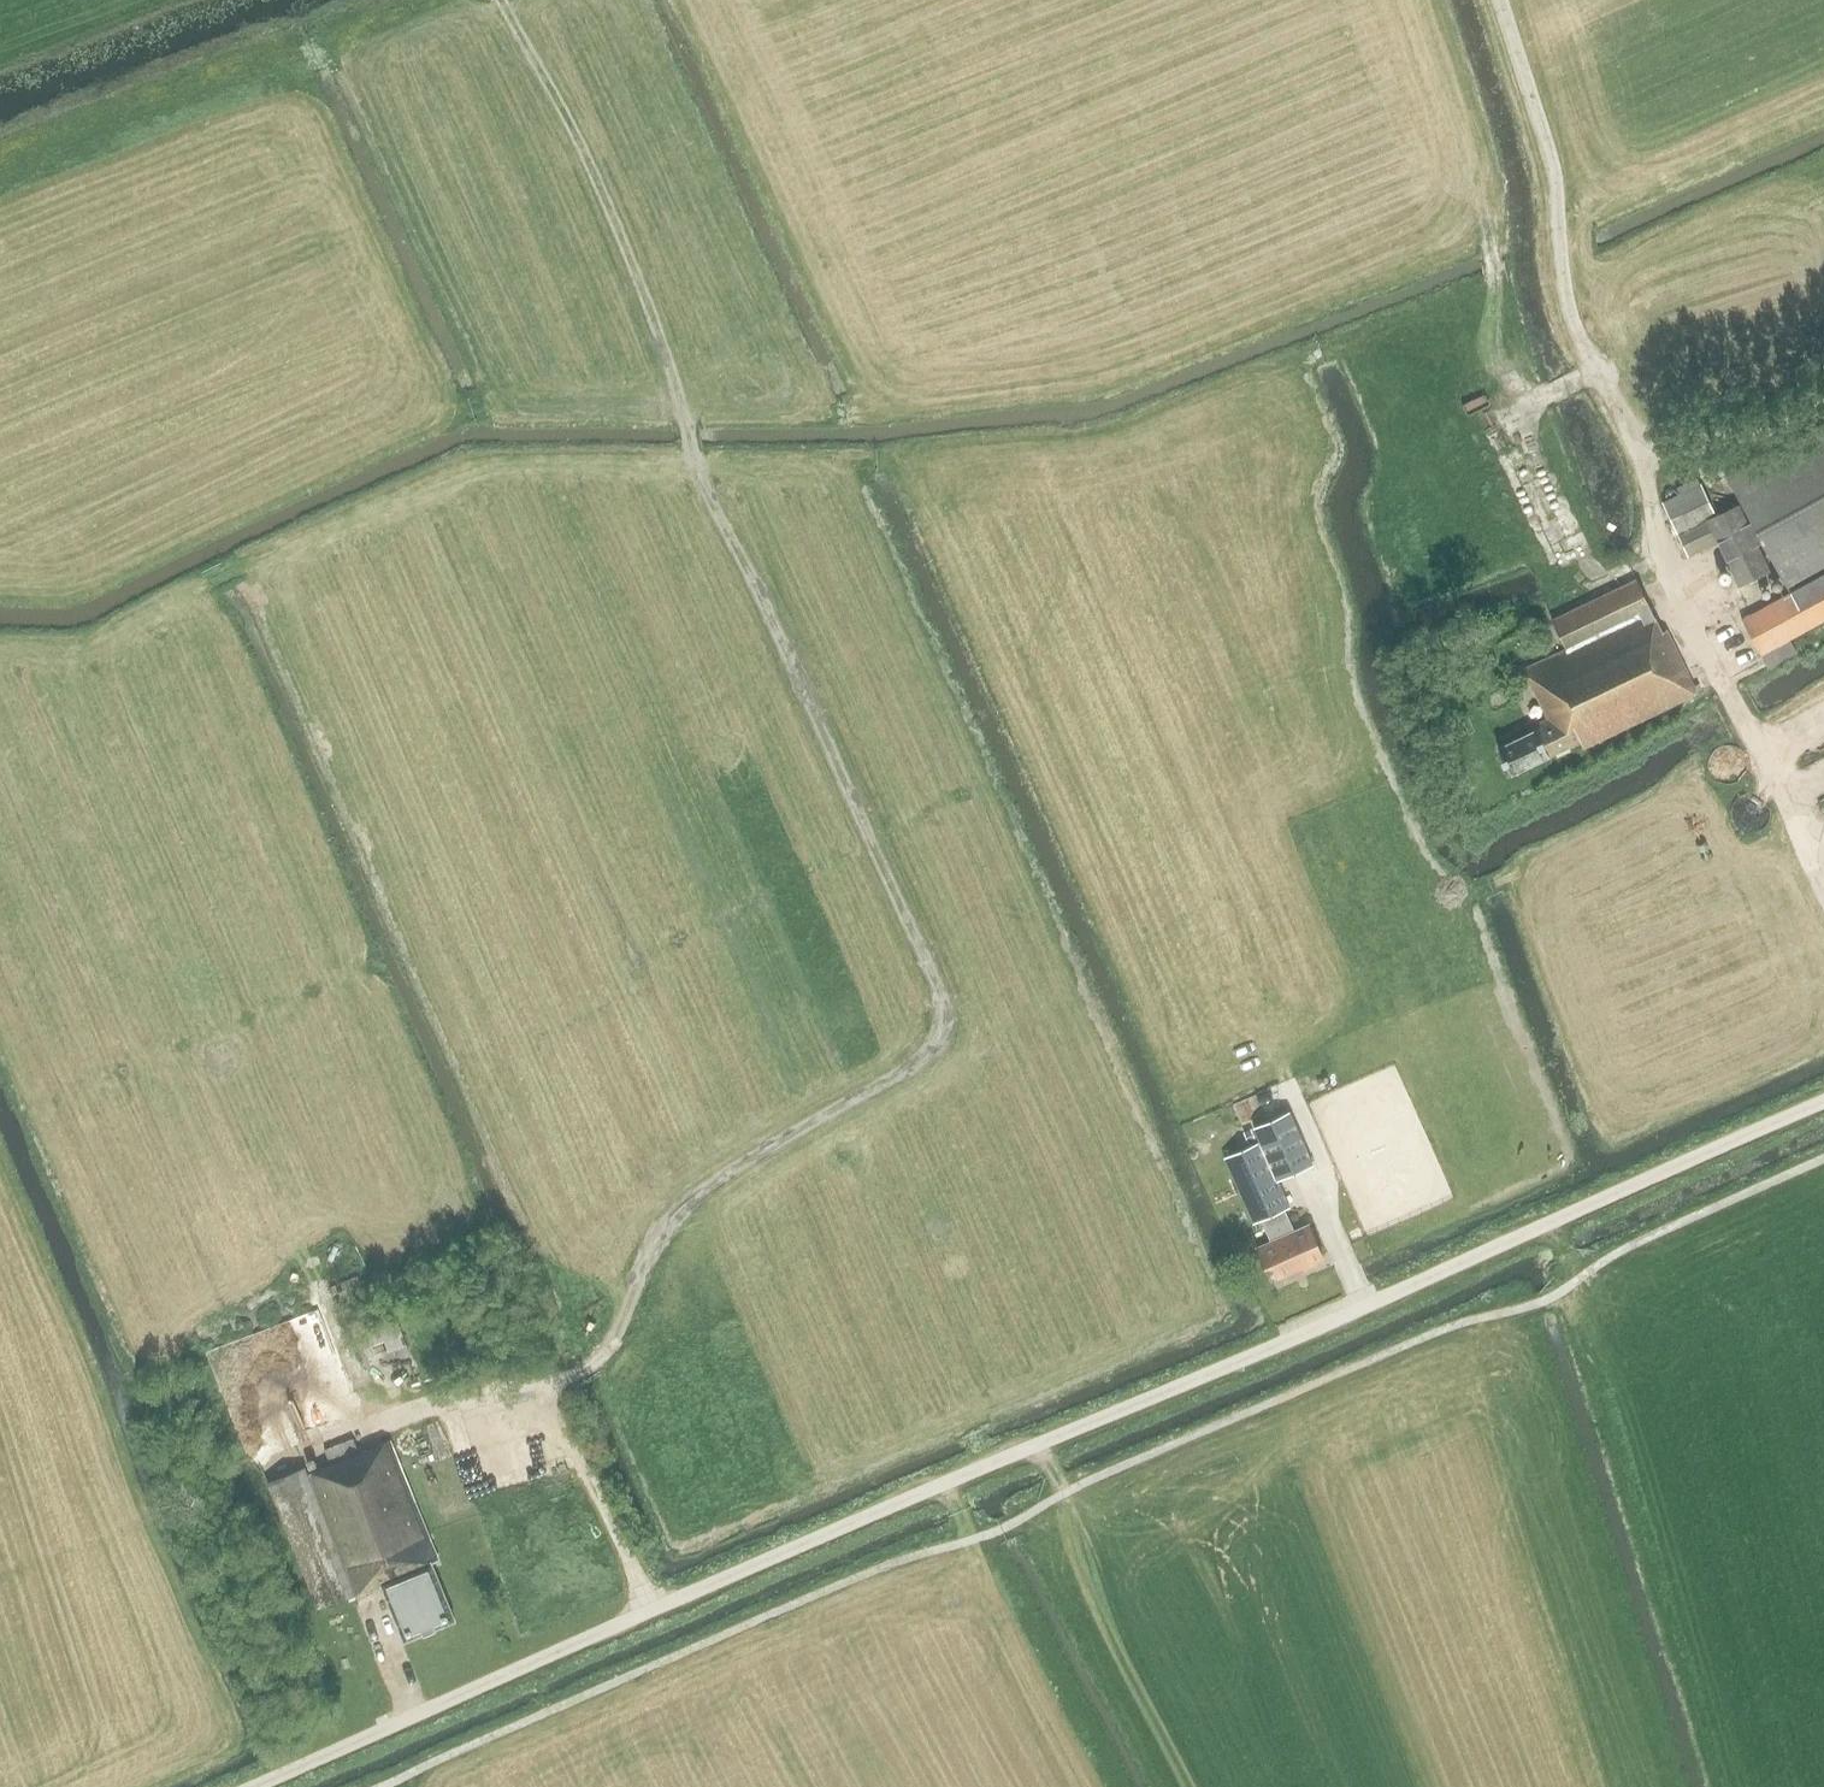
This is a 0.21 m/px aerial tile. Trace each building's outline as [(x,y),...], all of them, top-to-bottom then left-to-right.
[(1727,476),(1752,522),(1748,524),(1739,504),(1716,515),(1702,484),(1700,485),(1697,479),(1676,488),(1679,495),(1663,502),(1688,556),(1718,542),(1739,586),(1770,571),(1758,545),(1763,542),(1791,593),(1742,619),(1768,668),(1797,652),(1790,639),(1823,620),(1823,424),(1727,476)] [(1583,747),(1697,693),(1667,630),(1663,632),(1637,579),(1552,619),(1566,649),(1525,668),(1549,719),(1528,728),(1530,733),(1499,748),(1511,774),(1580,741),(1583,747)] [(1289,1111),(1287,1112),(1254,1127),(1260,1141),(1225,1157),(1254,1223),(1262,1220),(1271,1241),(1257,1248),(1271,1280),(1324,1257),(1310,1224),(1295,1231),(1285,1209),(1290,1207),(1278,1180),(1313,1165),(1289,1111)] [(367,1368),(410,1352),(394,1313),(354,1328),(367,1368)] [(229,1440),(229,1442),(230,1445),(231,1448),(232,1451),(235,1454),(237,1456),(239,1457),(242,1458),(245,1459),(249,1459),(252,1459),(254,1459),(257,1458),(258,1457),(260,1456),(263,1453),(265,1451),(266,1449),(267,1447),(267,1446),(268,1443),(268,1441),(268,1440),(268,1438),(268,1435),(267,1434),(267,1432),(265,1430),(264,1428),(262,1426),(259,1423),(256,1422),(252,1421),(248,1420),(245,1421),(243,1421),(240,1422),(236,1425),(234,1427),(232,1429),(231,1430),(231,1432),(230,1434),(229,1435),(229,1438),(229,1440)] [(308,1474),(305,1468),(269,1483),(320,1609),(382,1583),(405,1640),(455,1620),(432,1563),(439,1560),(391,1440),(308,1474)] [(355,1637),(347,1645),(354,1652),(362,1644),(355,1637)]
